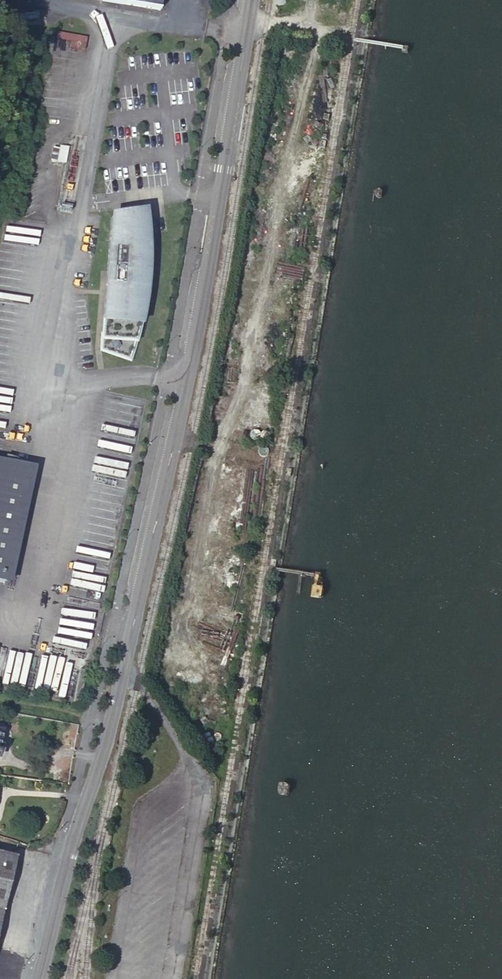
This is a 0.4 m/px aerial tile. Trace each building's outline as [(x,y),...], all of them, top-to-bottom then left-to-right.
[(162,0),(107,0),(160,10),(162,0)] [(12,37),(13,31),(0,27),(0,34),(12,37)] [(85,49),(87,35),(57,31),(56,39),(72,41),(71,47),(85,49)] [(68,148),(61,146),(58,162),(65,163),(68,148)] [(102,334),(101,351),(129,361),(132,352),(140,324),(142,325),(145,309),(147,296),(149,275),(150,255),(149,243),(145,243),(143,222),(142,213),(110,218),(107,271),(111,272),(110,285),(109,302),(104,302),(103,321),(107,321),(106,334),(102,334)] [(0,461),(0,583),(3,584),(29,468),(0,461)] [(16,858),(0,854),(0,923),(16,858)]
